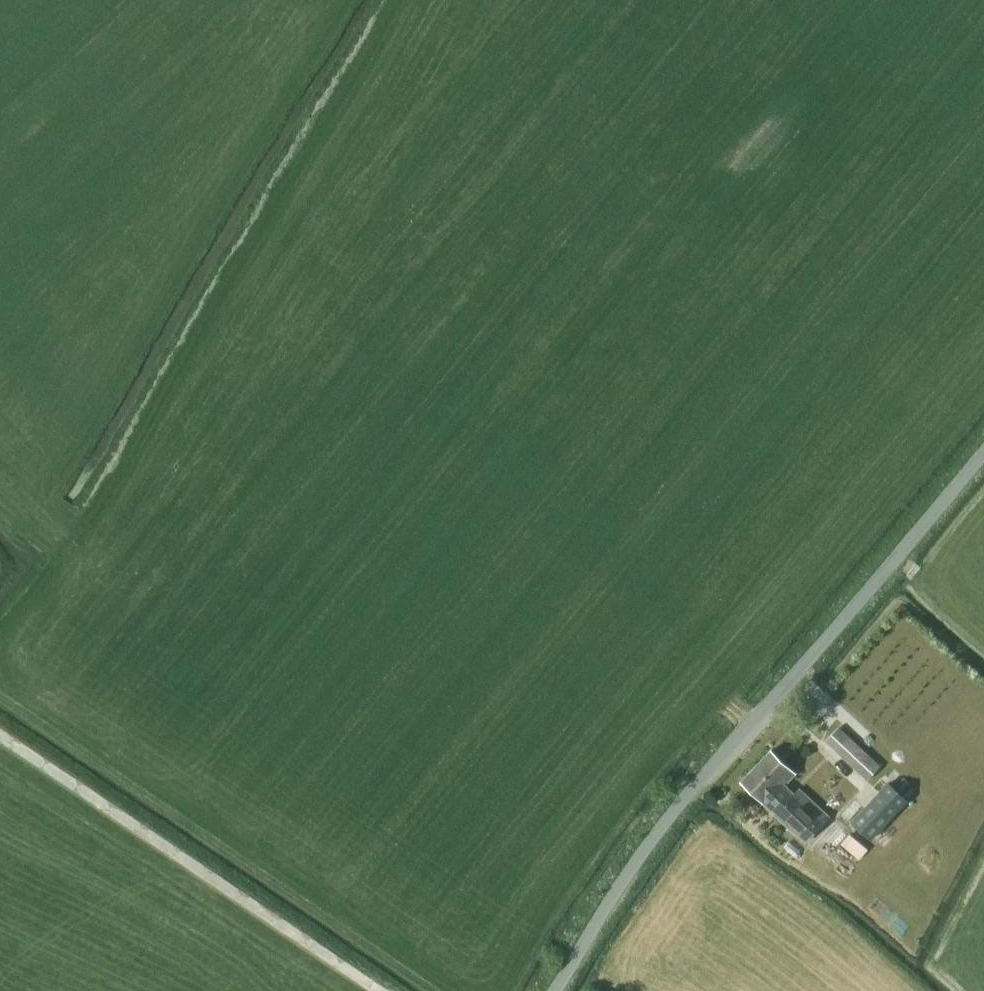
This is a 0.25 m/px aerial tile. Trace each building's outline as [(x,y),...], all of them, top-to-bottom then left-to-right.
[(831,727),(823,735),(867,782),(875,774),(831,727)] [(805,841),(828,817),(799,789),(795,793),(785,784),(796,772),(772,748),(741,781),(805,841)] [(901,799),(882,781),(848,817),(867,835),(901,799)] [(862,857),(869,846),(849,831),(841,842),(862,857)]
